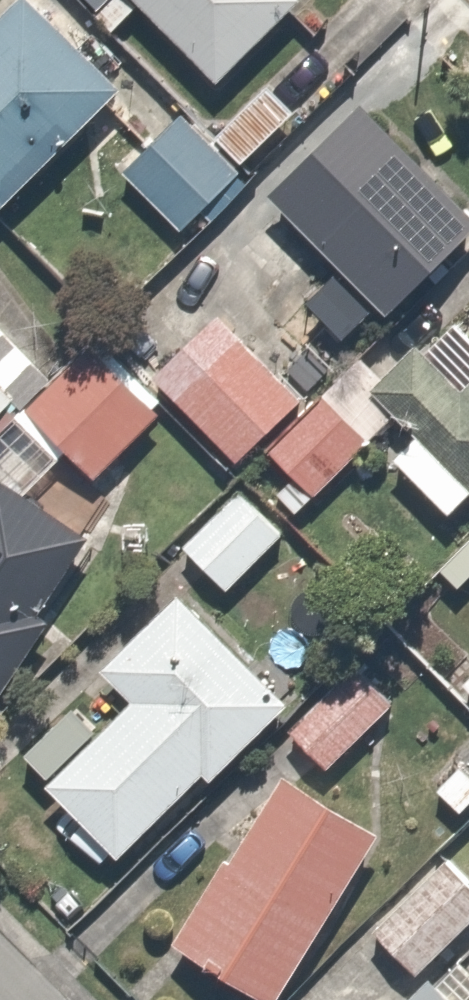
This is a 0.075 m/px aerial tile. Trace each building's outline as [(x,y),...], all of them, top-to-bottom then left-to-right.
[(120,76),(46,0),(13,0),(0,13),(0,194),(120,76)] [(215,75),(292,0),(141,0),(215,75)] [(265,187),(383,309),(468,226),(468,210),(359,96),(265,187)] [(170,106),(114,166),(178,227),(235,168),(170,106)] [(224,314),(162,378),(246,459),(264,440),(308,395),(224,314)] [(101,333),(52,377),(0,319),(0,696),(49,652),(40,638),(49,606),(90,534),(21,495),(66,453),(93,481),(171,407),(101,333)] [(308,395),(264,440),(317,492),(361,447),(308,395)] [(392,453),(450,507),(468,487),(468,479),(415,428),(392,453)] [(231,485),(180,541),(227,584),(278,527),(231,485)] [(130,693),(46,779),(118,849),(202,764),(216,779),(291,703),(276,689),(197,611),(178,592),(103,667),(130,693)] [(347,662),(288,730),(327,765),(387,697),(347,662)] [(233,855),(221,848),(169,938),(266,994),(366,820),(281,771),(233,855)] [(468,915),(468,897),(442,868),(379,928),(415,966),(468,915)] [(434,974),(406,999),(459,999),(434,974)]
